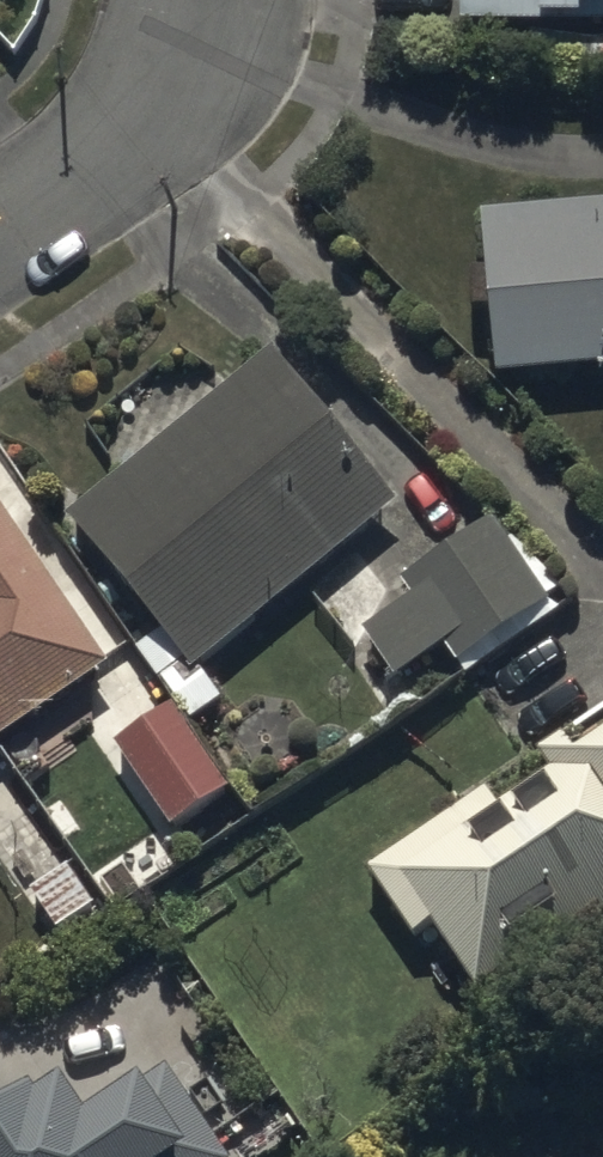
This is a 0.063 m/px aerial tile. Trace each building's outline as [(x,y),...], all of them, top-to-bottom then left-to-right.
[(464,26),(602,26),(602,0),(464,0),(464,26)] [(482,211),(496,376),(602,367),(602,201),(482,211)] [(221,696),(197,666),(400,505),(277,349),(69,515),(160,630),(136,649),(192,719),(221,696)] [(4,741),(15,757),(49,734),(37,715),(110,667),(0,501),(0,743),(4,741)] [(404,578),(416,596),(364,629),(396,678),(446,646),(458,664),(553,603),(550,598),(561,591),(544,566),(531,575),(495,519),(404,578)] [(232,790),(174,707),(117,746),(175,829),(232,790)] [(490,789),(369,868),(416,941),(437,927),(479,992),(534,956),(523,939),(573,907),(585,926),(602,914),(602,713),(540,754),(552,772),(501,805),(490,789)] [(236,1155),(162,1047),(81,1101),(58,1067),(3,1105),(0,1101),(0,1156),(232,1156),(236,1155)]
